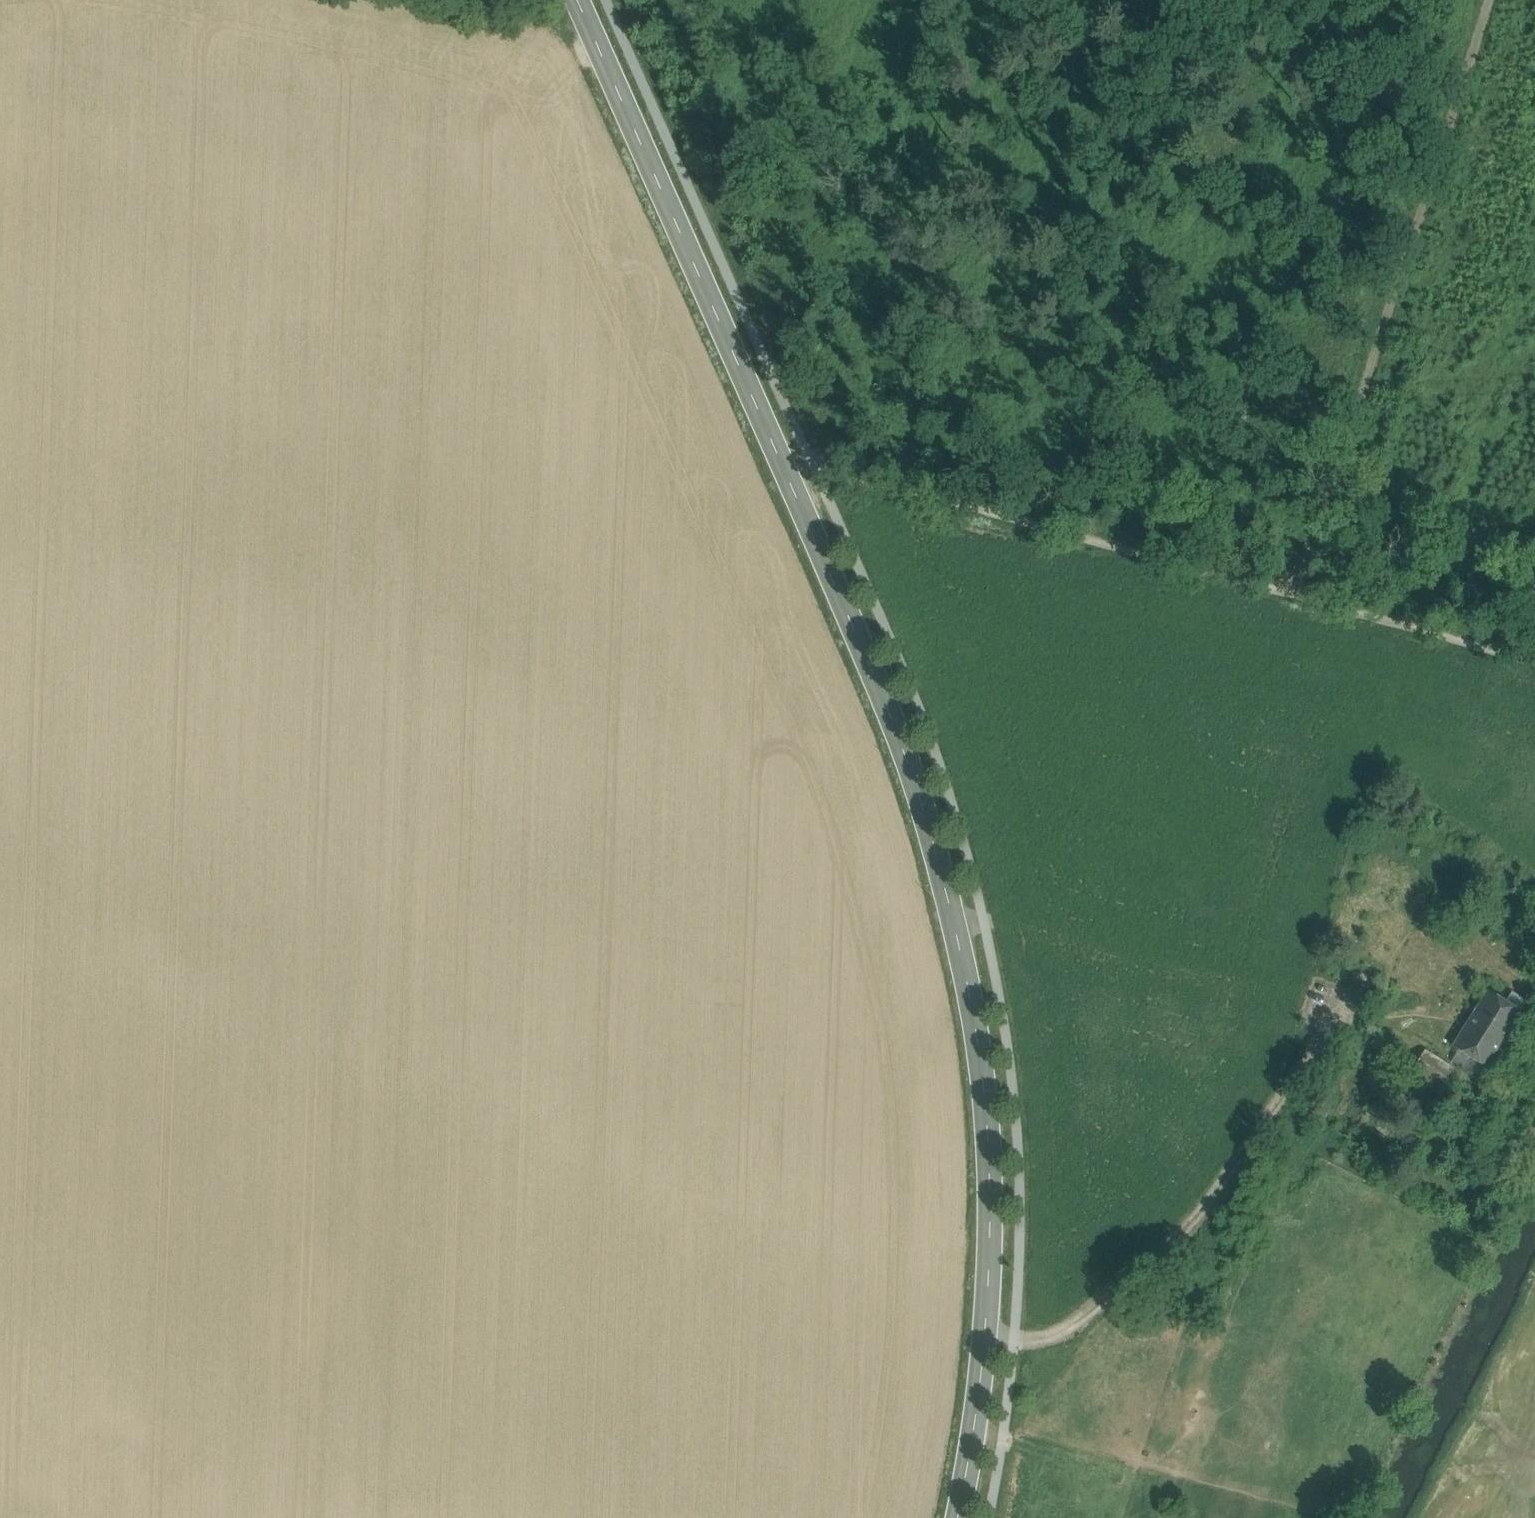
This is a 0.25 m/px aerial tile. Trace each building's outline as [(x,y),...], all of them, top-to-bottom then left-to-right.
[(1488,992),(1453,1048),(1459,1052),(1488,1070),(1490,1071),(1524,1015),(1523,1014),(1507,1004),(1488,992)] [(1513,995),(1507,1004),(1523,1014),(1529,1005),(1513,995)] [(1445,1064),(1425,1052),(1413,1072),(1414,1073),(1428,1081),(1432,1084),(1445,1064)] [(1488,1070),(1459,1052),(1452,1063),(1481,1081),(1488,1070)] [(1445,1064),(1432,1084),(1441,1090),(1454,1070),(1445,1064)] [(1428,1081),(1414,1073),(1402,1092),(1416,1101),(1428,1081)]
